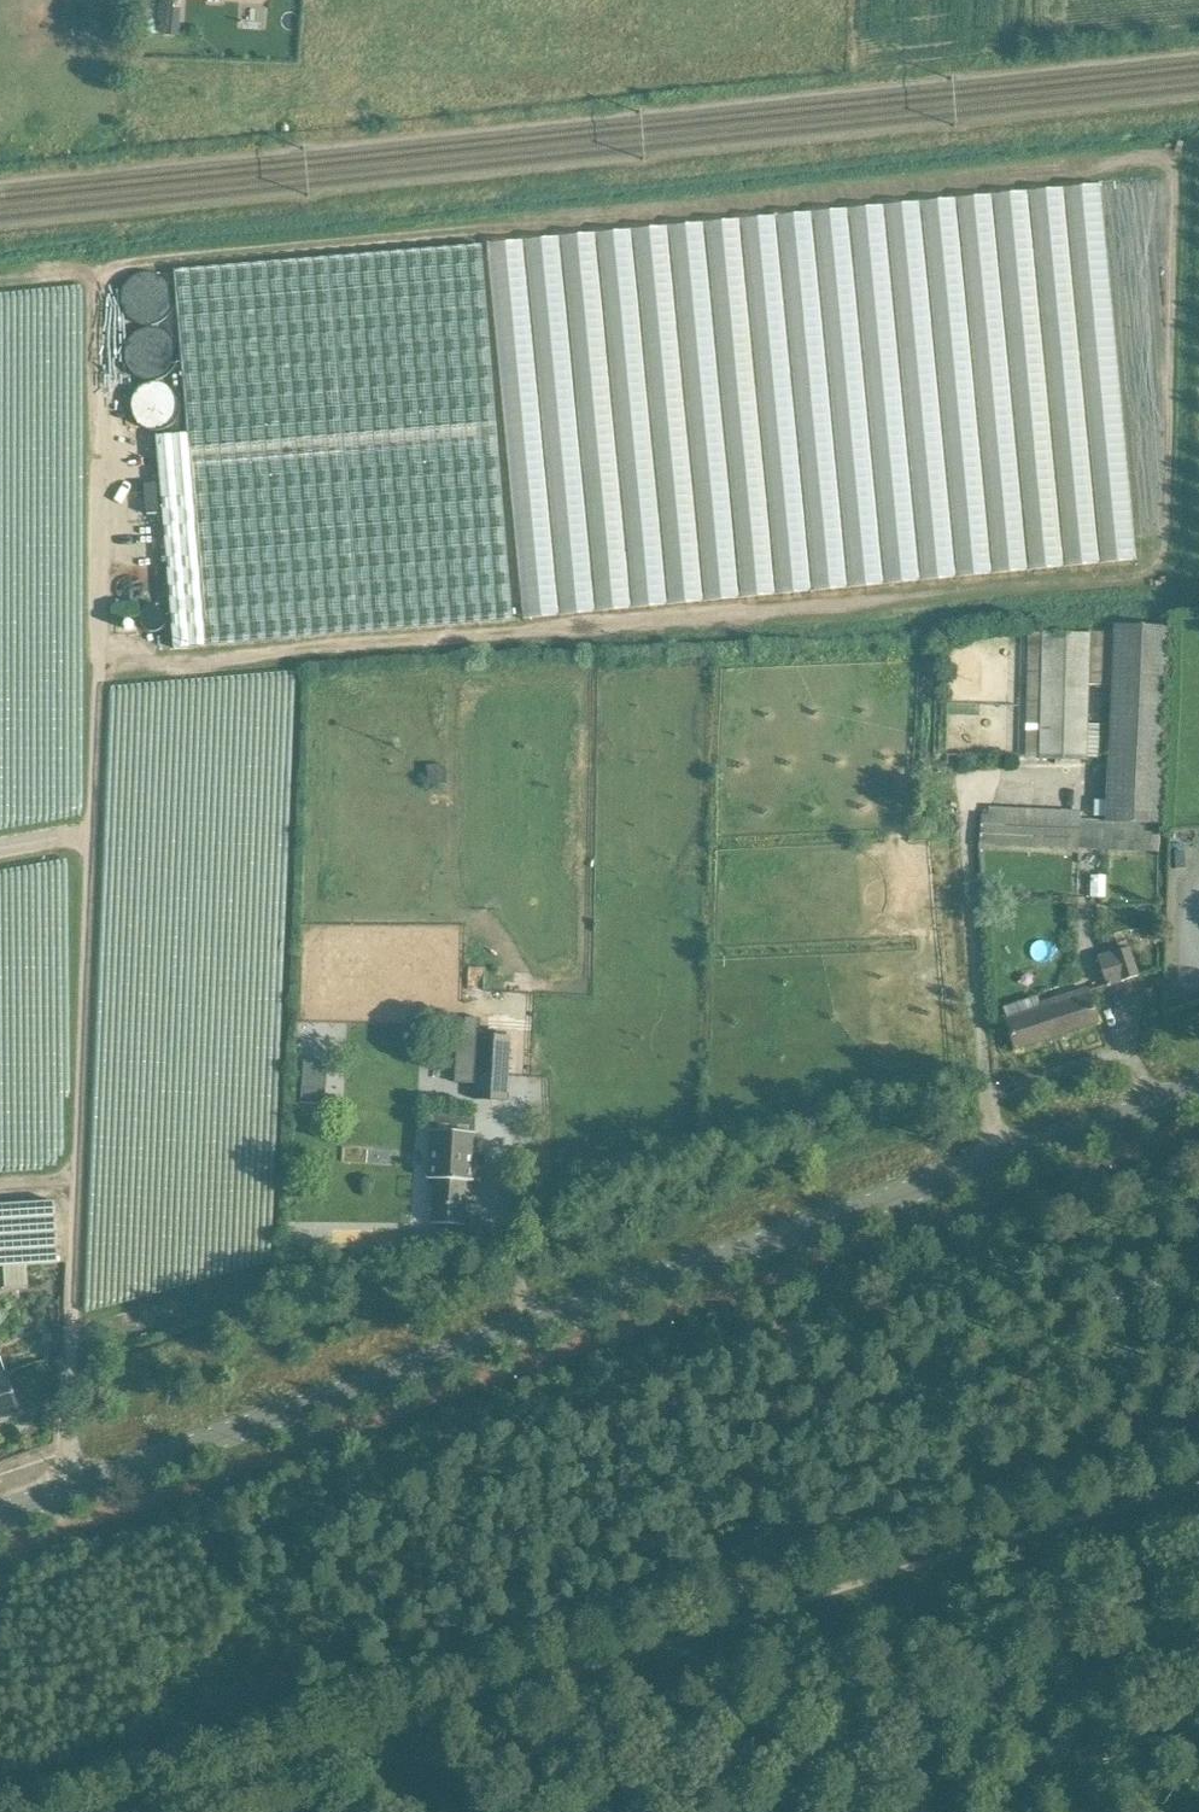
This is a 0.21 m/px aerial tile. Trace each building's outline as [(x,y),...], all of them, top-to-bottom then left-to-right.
[(133,33),(160,35),(162,0),(135,0),(133,33)] [(164,25),(163,35),(180,36),(180,25),(164,25)] [(159,36),(159,51),(173,51),(174,37),(159,36)] [(514,620),(483,244),(174,270),(188,433),(156,436),(174,648),(514,620)] [(161,305),(162,280),(141,280),(141,305),(161,305)] [(158,484),(144,485),(147,515),(160,514),(158,484)] [(1112,625),(1103,821),(1157,823),(1166,627),(1112,625)] [(1084,759),(1087,633),(1042,632),(1039,758),(1084,759)] [(1097,956),(1106,985),(1109,984),(1109,982),(1121,979),(1121,981),(1138,976),(1128,946),(1097,956)] [(1087,988),(1039,1003),(1037,996),(1004,1006),(1008,1018),(1005,1019),(1015,1049),(1098,1022),(1087,988)] [(460,1033),(459,1052),(457,1082),(477,1083),(476,1099),(506,1101),(510,1036),(460,1033)] [(303,1089),(302,1104),(326,1106),(327,1091),(303,1089)] [(473,1196),(476,1132),(477,1115),(432,1113),(428,1180),(434,1181),(432,1224),(466,1225),(467,1196),(473,1196)] [(350,1152),(349,1164),(396,1166),(396,1154),(350,1152)] [(0,1205),(0,1266),(4,1266),(6,1288),(29,1286),(28,1265),(58,1263),(54,1201),(0,1205)] [(20,1412),(6,1372),(0,1374),(0,1420),(20,1412)]
